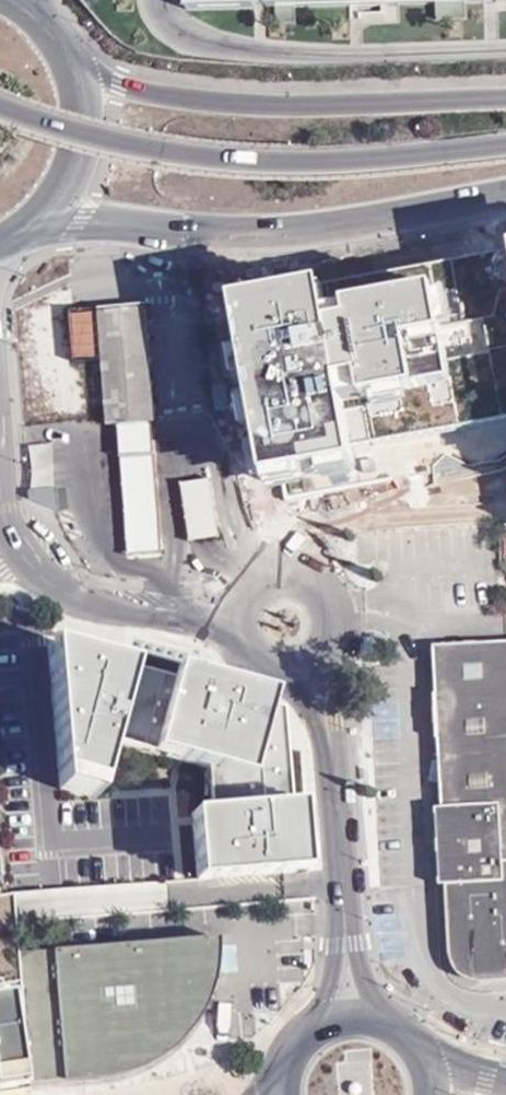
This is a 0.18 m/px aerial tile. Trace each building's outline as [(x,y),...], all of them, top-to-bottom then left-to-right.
[(491,0),(186,0),(187,10),(276,7),(276,24),(296,23),(295,6),(436,2),(437,19),(466,18),(466,1),(491,0)] [(147,312),(72,317),(79,364),(99,361),(103,429),(156,425),(147,312)] [(479,984),(505,982),(505,644),(446,647),(454,809),(443,809),(437,809),(439,868),(439,886),(448,886),(451,956),(461,956),(479,973),(479,984)] [(454,809),(446,647),(437,647),(443,809),(454,809)] [(284,712),(52,648),(64,789),(98,802),(111,747),(207,771),(216,812),(196,818),(201,882),(300,876),(284,712)] [(24,1089),(8,896),(0,897),(0,1093),(24,1089)] [(15,956),(27,1087),(66,1083),(141,1073),(157,1068),(172,1061),(188,1048),(196,1038),(207,1024),(214,1008),(219,989),(220,970),(217,939),(15,956)] [(468,985),(479,984),(479,973),(461,956),(451,956),(451,969),(454,975),(458,980),(463,983),(468,985)]
